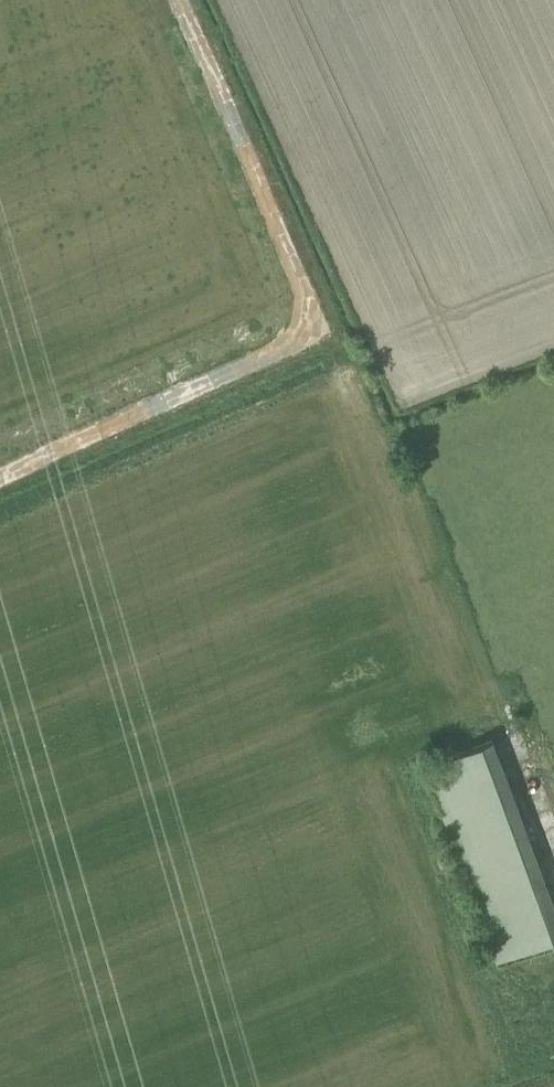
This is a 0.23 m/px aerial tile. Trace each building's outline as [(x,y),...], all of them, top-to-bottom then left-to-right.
[(491,942),(498,963),(553,943),(553,913),(491,739),(426,763),(491,942)]
